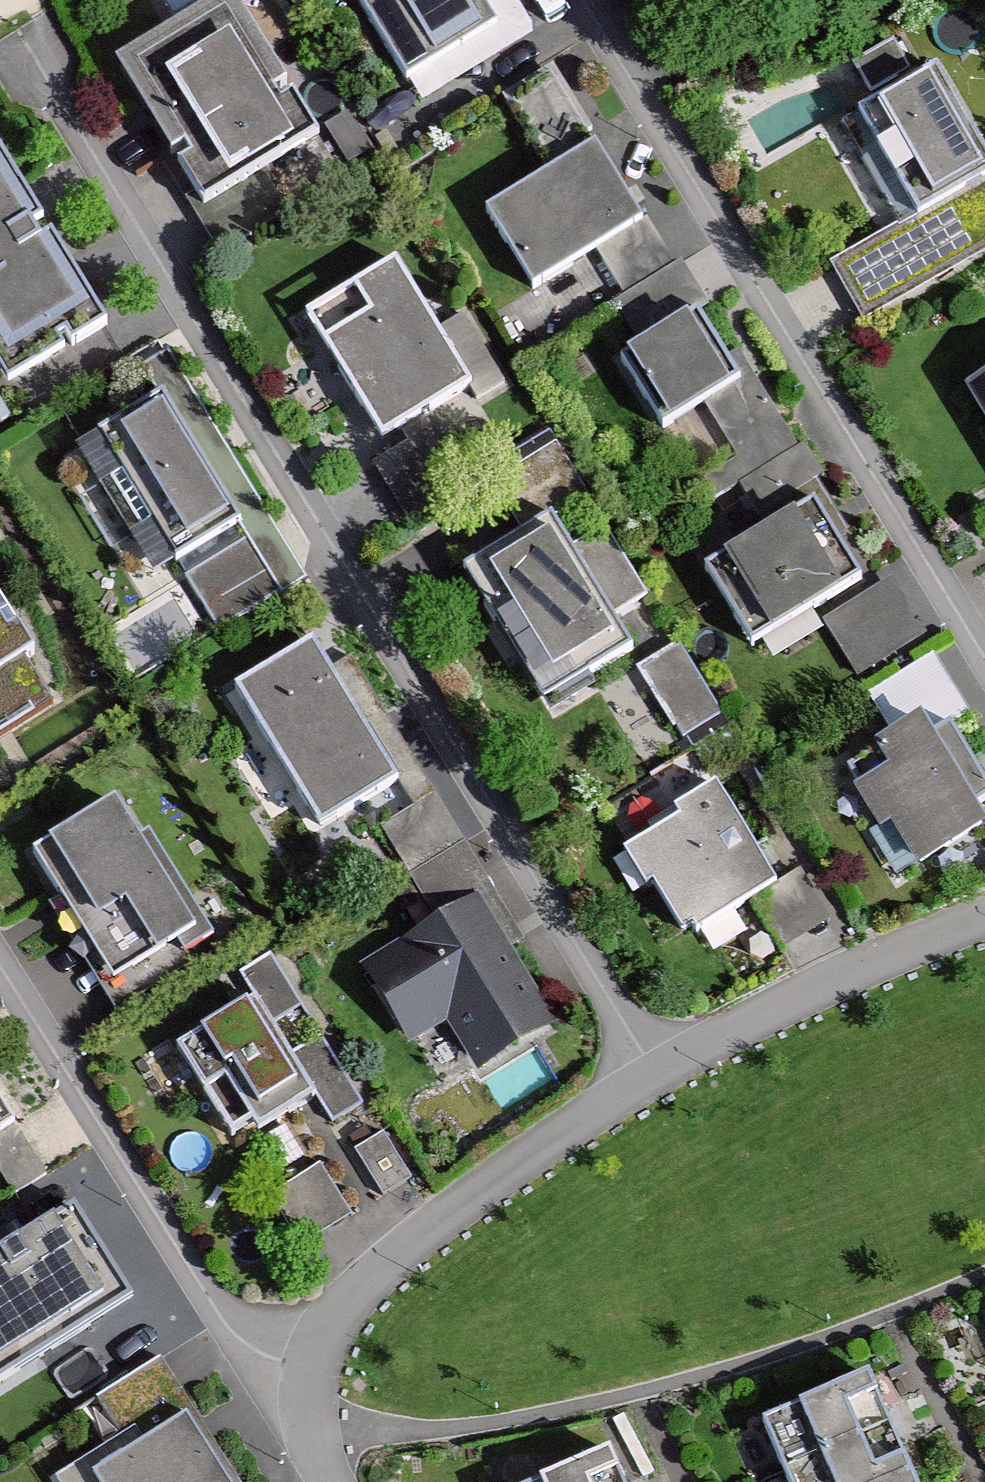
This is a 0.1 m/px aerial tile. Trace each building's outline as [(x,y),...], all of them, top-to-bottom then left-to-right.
[(220,0),(216,0),(104,73),(198,216),(313,142),(220,0)] [(401,82),(490,26),(473,0),(348,0),(401,82)] [(932,73),(843,124),(904,228),(829,271),(862,328),(984,257),(984,164),(932,73)] [(630,228),(581,152),(477,219),(526,295),(630,228)] [(0,177),(0,391),(1,393),(97,334),(42,244),(29,252),(18,235),(31,228),(0,177)] [(463,392),(384,269),(298,324),(377,447),(463,392)] [(729,386),(686,317),(612,362),(655,431),(729,386)] [(954,402),(984,453),(984,383),(954,402)] [(226,528),(146,405),(76,450),(156,573),(226,528)] [(487,487),(517,538),(452,577),(533,712),(623,659),(603,626),(648,599),(607,531),(566,556),(548,527),(593,500),(560,444),(487,487)] [(852,587),(804,510),(694,578),(743,655),(852,587)] [(268,600),(243,554),(187,585),(213,631),(268,600)] [(868,674),(937,631),(893,563),(825,606),(868,674)] [(34,658),(20,643),(0,641),(0,737),(41,712),(15,670),(34,658)] [(386,784),(299,649),(221,698),(308,833),(386,784)] [(718,719),(674,649),(635,674),(679,744),(718,719)] [(904,729),(867,752),(881,776),(845,798),(872,844),(885,837),(907,874),(972,835),(961,818),(984,803),(984,796),(947,732),(917,750),(904,729)] [(765,897),(703,792),(662,817),(668,827),(614,859),(638,900),(646,896),(678,949),(765,897)] [(186,934),(100,802),(15,858),(101,989),(186,934)] [(545,1028),(468,903),(349,976),(398,1056),(441,1030),(469,1075),(545,1028)] [(300,1022),(264,964),(232,983),(246,1007),(164,1057),(228,1160),(312,1108),(324,1127),(354,1109),(315,1046),(287,1064),(271,1039),(300,1022)] [(0,1090),(0,1180),(12,1200),(52,1176),(0,1090)] [(346,1225),(314,1174),(262,1206),(294,1258),(346,1225)] [(77,1206),(0,1254),(0,1392),(140,1304),(77,1206)] [(164,1361),(102,1398),(127,1437),(59,1476),(63,1481),(241,1481),(220,1449),(164,1361)] [(858,1388),(751,1431),(772,1481),(897,1481),(887,1459),(867,1411),(858,1388)] [(591,1454),(522,1481),(603,1481),(602,1479),(591,1454)]
